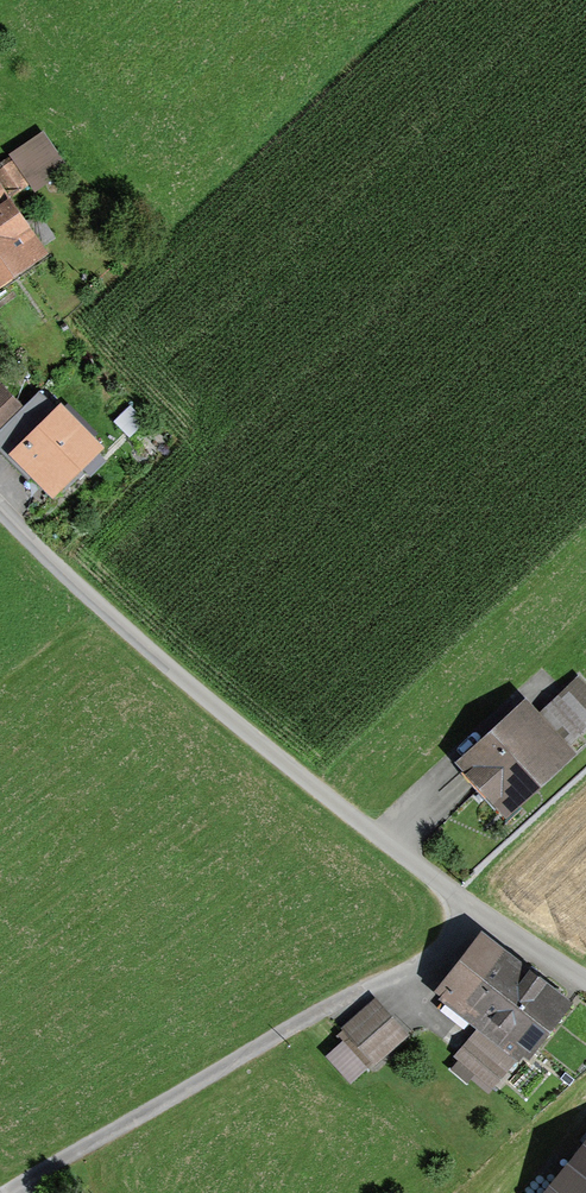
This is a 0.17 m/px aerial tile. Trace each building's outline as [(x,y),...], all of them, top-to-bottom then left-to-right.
[(43,129),(8,153),(10,156),(0,163),(0,181),(11,197),(30,184),(34,191),(69,167),(43,129)] [(49,251),(45,246),(56,238),(38,213),(27,220),(11,197),(0,181),(0,284),(49,251)] [(24,404),(0,380),(0,427),(24,404)] [(39,390),(24,404),(0,427),(0,450),(5,455),(8,452),(52,497),(105,446),(61,400),(54,405),(39,390)] [(146,421),(130,403),(113,418),(130,436),(146,421)] [(539,709),(570,744),(585,730),(585,683),(578,674),(539,709)] [(539,709),(526,695),(454,760),(505,816),(577,751),(570,744),(539,709)] [(573,1002),(482,929),(434,989),(478,1024),(476,1027),(476,1028),(516,1059),(518,1060),(523,1054),(528,1058),(573,1002)] [(340,1026),(343,1029),(336,1035),(340,1041),(325,1054),(350,1082),(372,1062),(374,1065),(409,1034),(375,995),(340,1026)] [(468,1082),(475,1073),(492,1087),(516,1059),(476,1028),(453,1056),(457,1059),(450,1068),(468,1082)] [(539,1192),(585,1192),(585,1135),(539,1192)]
